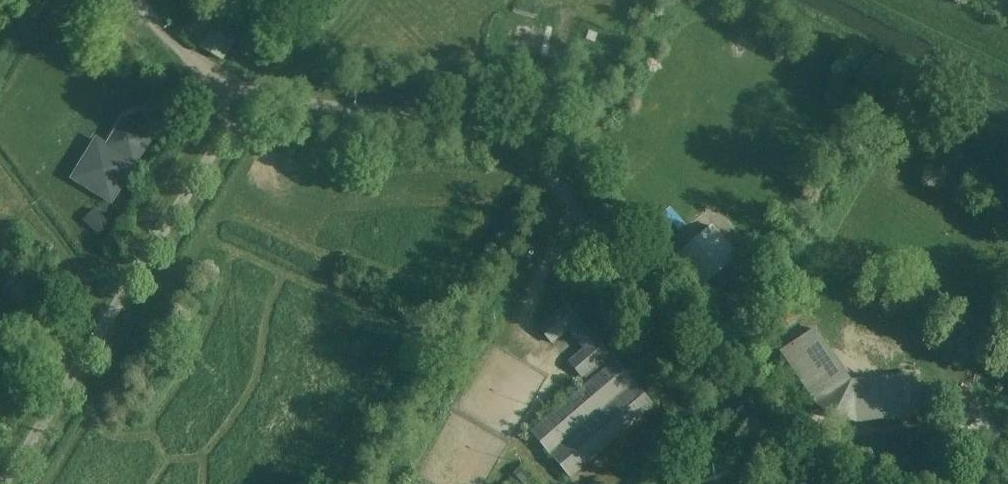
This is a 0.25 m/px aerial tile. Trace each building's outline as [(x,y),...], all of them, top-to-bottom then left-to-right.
[(217,26),(203,49),(222,61),(236,37),(217,26)] [(96,141),(72,179),(111,203),(112,204),(152,137),(123,120),(115,134),(116,135),(111,142),(115,144),(111,150),(97,142),(97,141),(96,141)] [(670,208),(663,214),(678,233),(686,227),(670,208)] [(95,210),(84,222),(102,238),(112,226),(95,210)] [(656,221),(649,227),(665,245),(672,239),(656,221)] [(703,288),(739,257),(713,227),(677,258),(703,288)] [(797,289),(790,294),(797,304),(804,300),(801,296),(797,289)] [(655,407),(610,355),(566,304),(539,328),(552,343),(567,330),(584,350),(570,363),(588,384),(531,433),(570,479),(655,407)] [(800,309),(788,318),(792,325),(805,316),(800,309)] [(808,336),(782,354),(818,407),(832,413),(842,417),(855,423),(919,415),(915,384),(916,384),(915,374),(895,376),(894,377),(851,382),(849,382),(843,386),(820,352),(827,347),(815,329),(807,335),(808,336)] [(513,475),(522,483),(536,483),(520,468),(513,475)]
